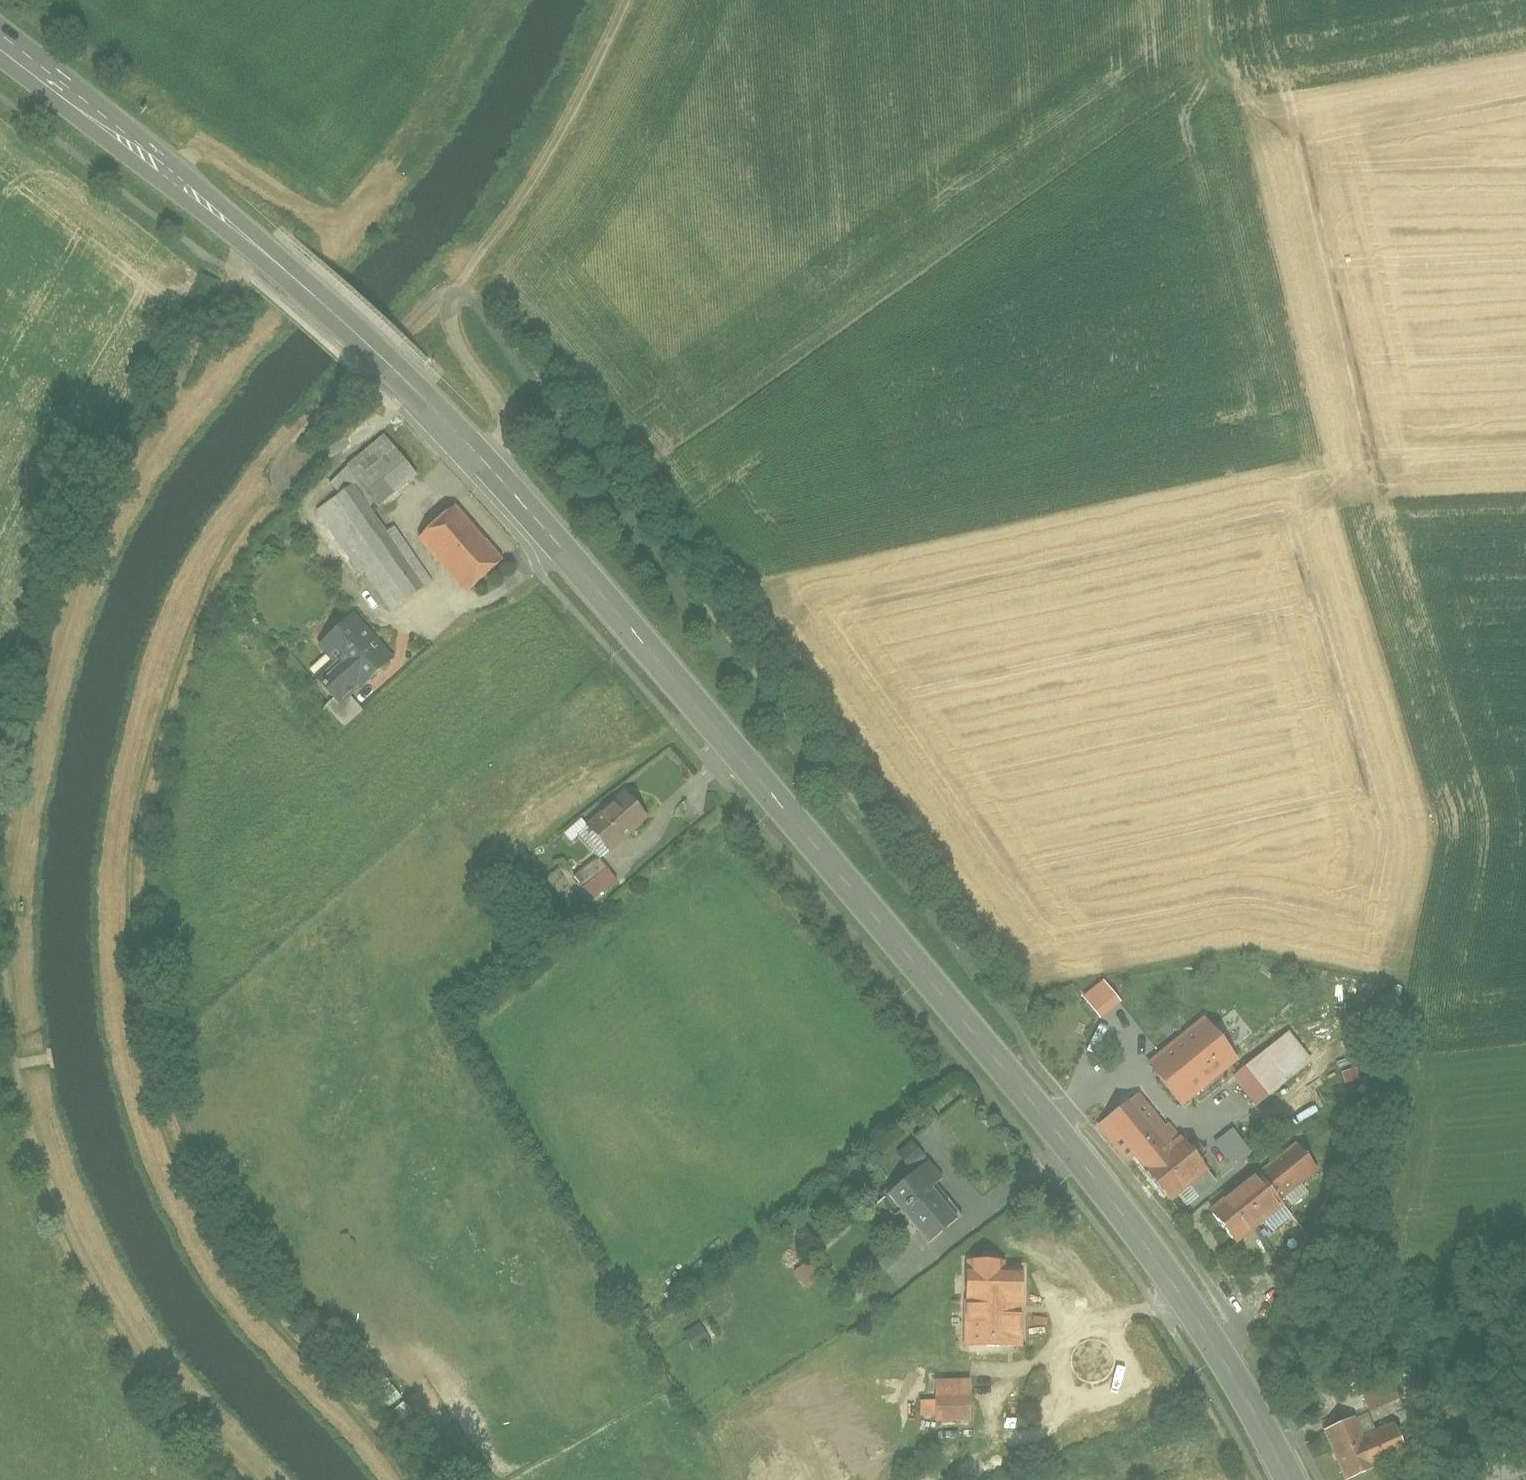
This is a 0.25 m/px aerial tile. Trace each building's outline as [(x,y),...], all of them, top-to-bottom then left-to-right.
[(416,477),(385,438),(350,466),(382,505),(416,477)] [(317,511),(389,611),(426,592),(354,487),(317,511)] [(453,504),(421,529),(474,594),(505,568),(453,504)] [(402,663),(356,614),(323,646),(336,659),(318,676),(352,711),(402,663)] [(657,826),(630,795),(583,836),(610,867),(657,826)] [(584,901),(610,884),(601,869),(574,887),(584,901)] [(1205,1019),(1149,1064),(1181,1105),(1238,1060),(1205,1019)] [(1259,1104),(1309,1064),(1288,1038),(1238,1077),(1259,1104)] [(1180,1142),(1139,1092),(1102,1123),(1132,1159),(1137,1154),(1176,1201),(1194,1187),(1203,1197),(1230,1172),(1195,1129),(1180,1142)] [(1227,1125),(1208,1143),(1227,1163),(1246,1146),(1227,1125)] [(1303,1133),(1209,1212),(1239,1248),(1333,1168),(1303,1133)] [(933,1163),(895,1194),(935,1243),(973,1212),(933,1163)] [(1032,1265),(969,1263),(967,1346),(1030,1347),(1032,1265)] [(679,1333),(689,1352),(706,1343),(696,1324),(679,1333)] [(978,1416),(978,1380),(942,1380),(942,1416),(978,1416)] [(1326,1432),(1347,1479),(1357,1479),(1412,1456),(1398,1423),(1377,1432),(1371,1418),(1358,1424),(1356,1419),(1326,1432)]
